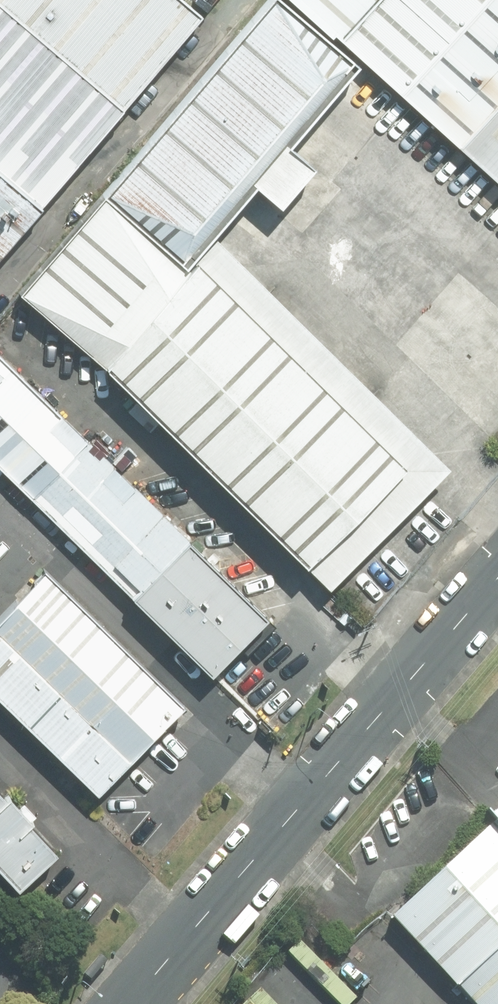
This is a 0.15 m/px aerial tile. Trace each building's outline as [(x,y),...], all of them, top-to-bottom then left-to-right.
[(37,219),(203,29),(169,0),(0,0),(0,185),(37,219)] [(325,592),(444,465),(207,244),(366,74),(497,197),(497,0),(275,0),(285,9),(12,300),(325,592)] [(203,29),(229,0),(169,0),(203,29)] [(37,219),(0,185),(0,258),(37,219)] [(0,372),(0,486),(198,675),(255,616),(0,372)] [(28,572),(0,602),(0,717),(82,795),(168,706),(28,572)] [(0,743),(0,890),(74,813),(0,743)] [(485,819),(497,834),(497,808),(485,819)] [(472,1003),(497,1003),(497,845),(489,834),(395,917),(472,1003)] [(358,998),(301,938),(290,948),(341,1003),(352,1003),(358,998)] [(107,959),(101,953),(85,972),(92,977),(107,959)] [(250,998),(255,1003),(278,1003),(262,987),(250,998)]
